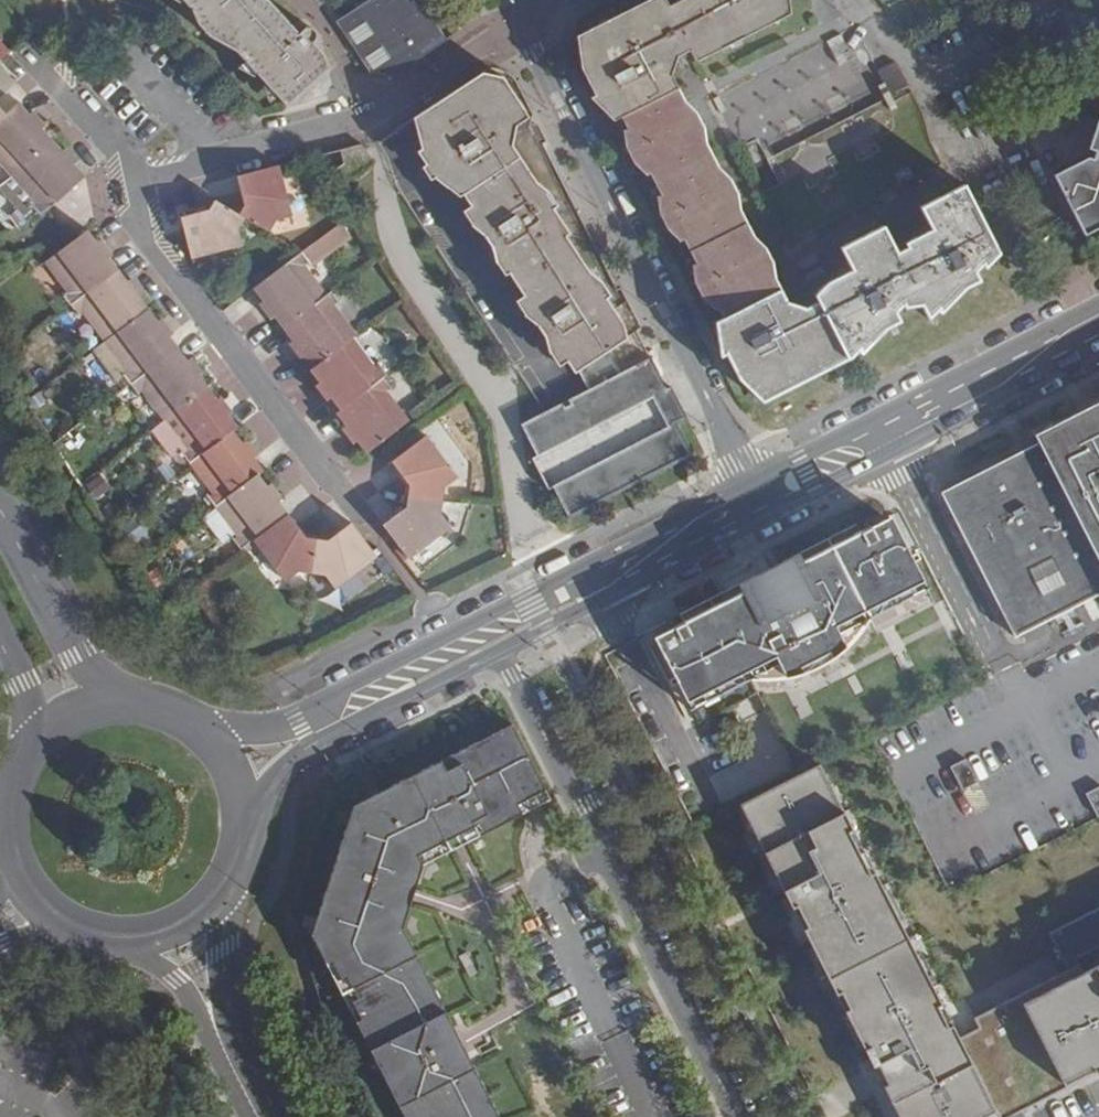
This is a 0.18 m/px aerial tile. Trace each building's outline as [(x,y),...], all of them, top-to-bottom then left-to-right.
[(327,72),(330,69),(326,57),(313,43),(320,37),(307,24),(299,32),(278,7),(266,0),(184,0),(211,33),(222,24),(232,35),(222,43),(235,44),(291,103),(298,97),(327,72)] [(338,21),(372,74),(391,78),(448,40),(423,0),(371,0),(338,21)] [(612,123),(623,117),(679,90),(681,89),(675,79),(683,60),(693,54),(700,66),(795,17),(793,0),(688,0),(672,8),(668,0),(658,0),(582,40),(583,68),(599,99),(593,102),(612,123)] [(8,48),(0,39),(0,56),(8,48)] [(783,187),(761,199),(786,248),(942,171),(929,147),(926,118),(898,64),(879,73),(885,85),(879,88),(887,102),(770,161),(783,187)] [(333,88),(327,72),(298,97),(301,101),(327,96),(333,88)] [(508,81),(482,73),(419,113),(426,154),(421,159),(432,168),(425,176),(435,185),(440,179),(459,197),(467,196),(475,209),(466,215),(478,234),(487,234),(499,251),(500,266),(508,280),(514,276),(527,296),(518,302),(531,323),(541,325),(555,347),(552,357),(560,368),(570,362),(576,372),(579,370),(609,350),(626,338),(626,324),(614,308),(616,297),(605,280),(597,279),(570,238),(576,234),(569,224),(564,226),(554,210),(562,205),(550,188),(543,192),(516,149),(520,127),(533,119),(508,81)] [(679,90),(623,117),(629,129),(625,131),(625,145),(637,169),(648,176),(652,173),(662,193),(659,195),(657,209),(670,233),(685,241),(696,262),(694,263),(693,279),(705,302),(718,311),(720,309),(725,320),(719,322),(721,347),(727,356),(731,354),(744,378),(764,403),(849,360),(862,349),(866,353),(893,326),(902,322),(897,313),(908,303),(912,308),(925,301),(931,315),(941,307),(945,312),(980,279),(974,274),(987,263),(991,267),(1003,255),(967,186),(924,208),(934,228),(907,242),(909,247),(899,251),(886,227),(843,249),(854,271),(825,286),(818,296),(820,301),(807,308),(786,300),(776,280),(775,260),(762,240),(754,235),(740,210),(740,193),(731,175),(717,166),(705,142),(705,130),(694,108),(686,105),(679,90)] [(0,119),(0,173),(6,180),(50,140),(41,130),(46,126),(42,122),(31,110),(27,113),(18,103),(6,114),(0,119)] [(1086,153),(1053,171),(1085,232),(1098,225),(1098,118),(1086,153)] [(50,140),(6,180),(40,216),(84,177),(72,164),(76,159),(66,148),(63,145),(58,149),(50,140)] [(338,168),(347,181),(374,163),(360,142),(340,147),(345,164),(338,168)] [(281,164),(237,176),(240,187),(237,188),(240,201),(234,210),(251,220),(271,232),(280,216),(293,213),(281,164)] [(251,220),(234,210),(212,197),(207,205),(194,208),(194,214),(184,216),(193,261),(246,247),(242,231),(251,220)] [(340,222),(318,238),(328,251),(350,235),(340,222)] [(112,253),(102,241),(100,238),(94,242),(86,231),(39,265),(69,305),(117,269),(108,256),(112,253)] [(305,248),(302,250),(255,286),(265,299),(260,303),(270,316),(272,319),(277,315),(284,326),(330,292),(309,264),(313,260),(305,248)] [(117,269),(69,305),(98,345),(146,309),(138,297),(141,294),(140,292),(130,279),(126,282),(117,269)] [(330,292),(284,326),(293,339),(289,342),(298,355),(302,360),(308,355),(316,366),(356,337),(360,334),(339,305),(343,302),(334,289),(330,292)] [(146,309),(98,345),(128,385),(177,349),(167,336),(171,333),(162,320),(160,317),(155,320),(146,309)] [(356,337),(316,366),(312,368),(322,382),(317,387),(326,399),(330,396),(339,409),(387,374),(391,371),(382,359),(376,364),(356,337)] [(177,349),(128,385),(157,425),(205,388),(199,380),(203,376),(200,371),(190,358),(185,361),(177,349)] [(554,488),(569,518),(693,455),(678,425),(688,419),(671,387),(667,389),(651,358),(621,373),(609,350),(579,370),(587,390),(521,424),(537,456),(532,458),(548,490),(554,488)] [(387,374),(339,409),(336,411),(345,424),(341,427),(351,441),(355,446),(362,440),(369,450),(412,418),(396,395),(401,393),(387,374)] [(205,388),(157,425),(176,451),(187,465),(232,431),(236,428),(225,413),(229,410),(221,398),(218,394),(213,398),(205,388)] [(1034,436),(1098,564),(1098,402),(1034,436)] [(157,425),(145,433),(165,460),(176,451),(157,425)] [(187,465),(184,468),(214,508),(257,475),(262,472),(252,458),(255,455),(245,440),(241,443),(232,431),(187,465)] [(431,432),(397,456),(393,459),(401,471),(411,485),(409,494),(446,498),(448,485),(461,476),(431,432)] [(937,498),(1011,641),(1098,597),(1098,571),(1036,447),(937,498)] [(214,508),(209,511),(239,551),(251,542),(288,515),(277,501),(281,497),(272,485),(269,482),(265,485),(257,475),(214,508)] [(85,485),(95,503),(112,493),(102,476),(85,485)] [(383,523),(399,546),(409,560),(453,530),(444,519),(446,498),(409,494),(407,509),(394,516),(383,523)] [(288,515),(251,542),(284,585),(299,574),(314,576),(319,541),(306,539),(296,526),(288,515)] [(925,581),(894,521),(805,567),(799,555),(739,586),(745,598),(657,643),(688,705),(776,660),(785,678),(804,673),(826,662),(845,648),(835,629),(925,581)] [(319,541),(314,576),(330,578),(337,590),(380,561),(373,552),(352,524),(340,532),(325,543),(319,541)] [(519,730),(356,813),(314,939),(405,1116),(502,1116),(408,935),(428,873),(558,806),(519,730)] [(740,804),(900,1116),(981,1116),(996,1109),(1000,1116),(1005,1116),(1010,1114),(1098,1069),(1098,908),(1050,933),(1059,949),(1069,971),(975,1019),(979,1028),(959,1038),(824,775),(819,765),(800,774),(740,804)]
